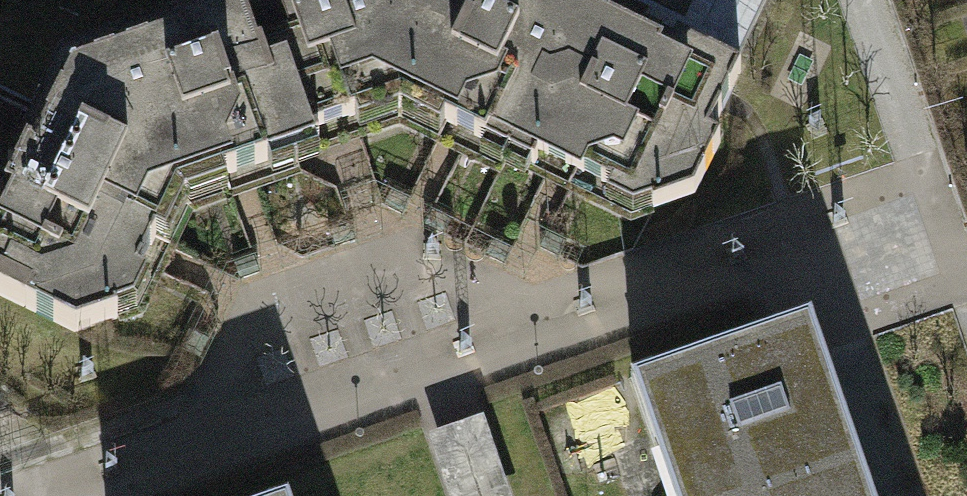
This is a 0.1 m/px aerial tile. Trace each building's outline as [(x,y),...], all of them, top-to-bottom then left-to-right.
[(46,92),(38,107),(51,114),(70,74),(113,59),(109,45),(238,1),(237,0),(0,0),(0,69),(46,92)] [(400,102),(406,0),(237,0),(238,1),(286,141),(289,140),(319,130),(349,120),(354,118),(350,106),(372,99),(376,110),(400,102)] [(514,142),(579,8),(578,7),(562,0),(406,0),(400,102),(423,114),(428,103),(449,113),(444,123),(485,143),(491,131),(514,142)] [(579,8),(514,142),(611,189),(616,180),(648,196),(652,209),(694,195),(719,142),(708,136),(740,71),(677,40),(673,46),(645,32),(649,26),(595,0),(584,0),(579,8)] [(262,149),(286,141),(238,1),(109,45),(113,59),(70,74),(177,194),(200,186),(196,173),(219,166),(223,178),(266,163),(262,149)] [(177,194),(70,74),(51,114),(38,107),(8,171),(14,174),(1,202),(0,201),(0,294),(76,331),(117,317),(112,303),(129,270),(137,274),(155,237),(144,231),(155,211),(166,215),(177,194)] [(691,495),(771,495),(861,465),(810,316),(648,372),(691,495)] [(861,465),(771,495),(872,495),(861,465)]
